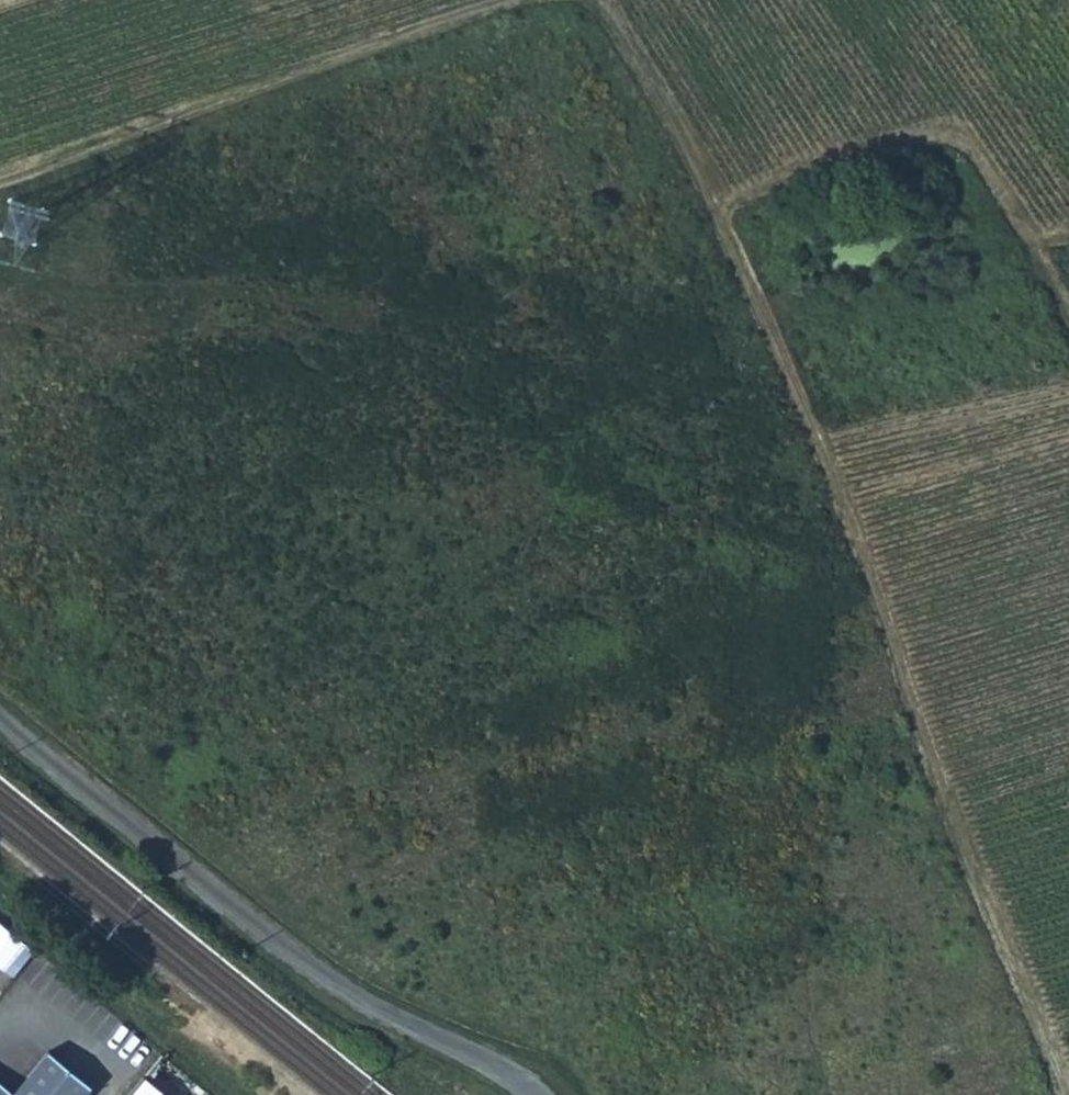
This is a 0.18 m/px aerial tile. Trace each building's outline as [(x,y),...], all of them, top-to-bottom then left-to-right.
[(91,1085),(48,1049),(14,1091),(0,1079),(0,1094),(82,1094),(91,1085)] [(144,1078),(131,1094),(164,1094),(144,1078)]
